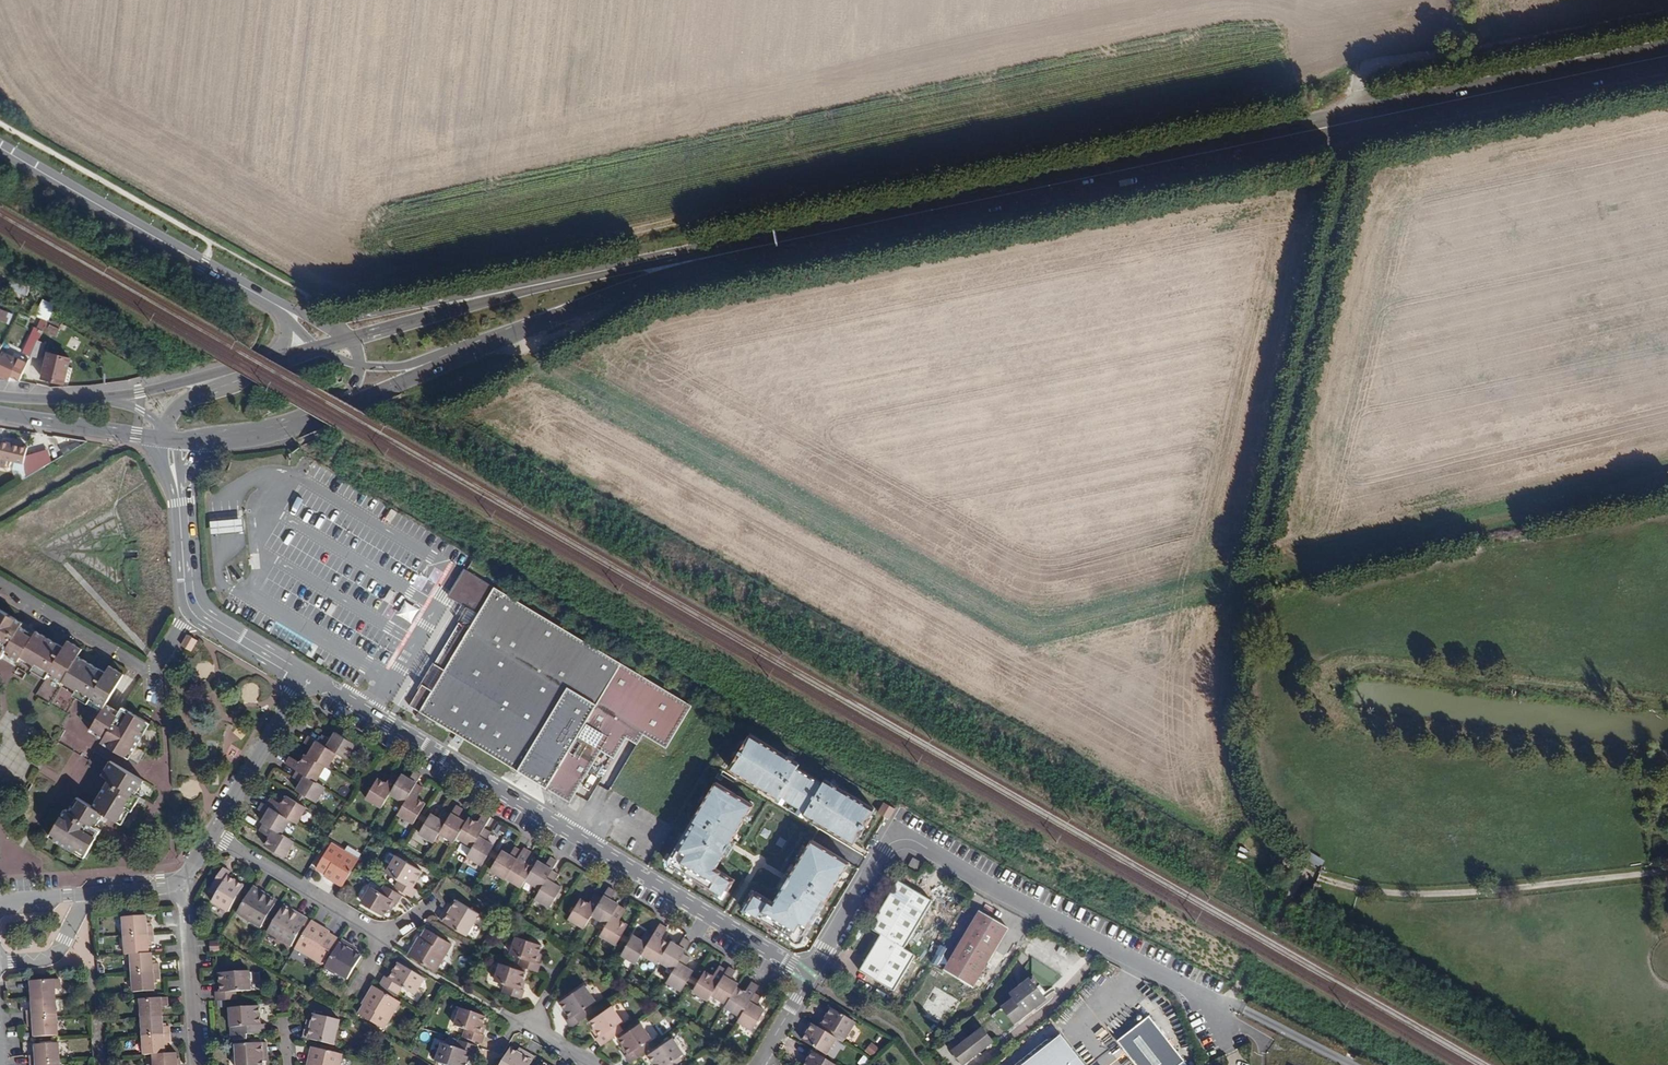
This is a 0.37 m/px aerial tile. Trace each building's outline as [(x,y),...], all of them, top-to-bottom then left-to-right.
[(9,324),(13,315),(0,309),(0,320),(9,324)] [(46,322),(42,330),(55,336),(59,328),(46,322)] [(29,337),(20,356),(28,360),(31,355),(37,341),(29,337)] [(37,341),(31,355),(41,358),(45,344),(37,341)] [(0,356),(0,378),(8,381),(18,359),(2,351),(0,356)] [(48,353),(42,378),(64,384),(70,358),(48,353)] [(6,443),(3,458),(24,463),(27,448),(6,443)] [(224,520),(209,522),(210,535),(225,534),(243,533),(242,519),(224,520)] [(427,595),(442,573),(435,567),(427,579),(421,575),(414,586),(427,595)] [(460,736),(547,788),(558,795),(559,793),(568,798),(572,792),(574,794),(597,756),(601,749),(619,719),(643,733),(666,747),(691,705),(622,664),(615,659),(538,614),(494,587),(464,569),(462,573),(448,596),(478,613),(472,623),(459,623),(422,685),(432,690),(419,712),(460,736)] [(397,614),(411,623),(419,609),(406,600),(397,614)] [(122,677),(116,673),(117,670),(109,666),(105,673),(99,669),(94,677),(87,673),(92,665),(78,656),(80,652),(74,649),(76,645),(68,640),(63,647),(56,643),(51,652),(45,648),(50,640),(36,631),(33,635),(31,633),(30,636),(23,632),(20,639),(15,635),(20,626),(22,623),(0,610),(0,658),(1,659),(4,653),(10,642),(17,646),(11,657),(18,661),(19,660),(21,656),(35,664),(33,668),(31,670),(39,675),(45,664),(52,668),(50,671),(55,674),(53,677),(62,683),(63,681),(77,690),(74,694),(73,696),(80,700),(87,689),(94,693),(90,699),(103,708),(105,705),(122,677)] [(31,633),(20,626),(15,635),(20,639),(23,632),(30,636),(31,633)] [(187,635),(181,645),(190,650),(196,640),(187,635)] [(56,643),(50,640),(45,648),(51,652),(56,643)] [(4,653),(11,657),(17,646),(10,642),(4,653)] [(19,660),(33,668),(35,664),(21,656),(19,660)] [(45,679),(48,674),(50,671),(52,668),(45,664),(39,675),(45,679)] [(99,669),(92,665),(87,673),(94,677),(99,669)] [(60,686),(74,694),(77,690),(63,681),(62,683),(60,686)] [(409,706),(419,712),(432,690),(422,685),(422,684),(409,706)] [(87,704),(90,699),(94,693),(87,689),(80,700),(87,704)] [(103,708),(99,715),(113,723),(119,713),(105,705),(103,708)] [(141,730),(146,722),(122,707),(119,713),(113,723),(99,715),(91,728),(99,733),(97,737),(102,740),(101,743),(112,750),(116,742),(120,744),(119,747),(132,754),(145,733),(141,730)] [(619,719),(601,749),(614,757),(626,737),(637,744),(643,733),(619,719)] [(149,724),(146,722),(141,730),(145,733),(149,724)] [(89,732),(97,737),(99,733),(91,728),(89,732)] [(321,740),(339,751),(349,757),(358,742),(348,737),(342,733),(338,731),(334,738),(325,733),(321,740)] [(312,750),(310,753),(328,764),(330,766),(339,751),(321,740),(311,734),(307,741),(311,744),(314,746),(312,750)] [(801,768),(751,736),(728,772),(781,805),(784,800),(802,811),(804,818),(854,847),(875,812),(826,784),(821,786),(799,772),(801,768)] [(129,759),(132,754),(119,747),(120,744),(116,742),(112,750),(129,759)] [(328,764),(310,753),(308,752),(304,759),(303,761),(299,759),(292,755),(288,762),(300,769),(318,781),(328,764)] [(108,779),(104,786),(113,791),(109,798),(100,792),(92,807),(79,799),(75,807),(80,811),(77,816),(68,811),(65,809),(51,833),(56,836),(54,839),(75,851),(77,848),(86,854),(100,830),(96,828),(86,821),(89,814),(100,821),(104,814),(118,822),(125,808),(129,810),(132,812),(136,804),(126,798),(129,791),(132,793),(134,789),(138,790),(144,781),(113,763),(109,769),(106,768),(101,775),(108,779)] [(327,786),(318,781),(300,769),(295,777),(302,781),(298,788),(302,790),(308,794),(319,800),(327,786)] [(405,802),(417,783),(422,774),(415,770),(412,775),(410,778),(407,776),(402,773),(400,777),(390,793),(405,802)] [(382,807),(390,793),(400,777),(393,772),(387,783),(378,777),(372,787),(369,792),(366,797),(382,807)] [(417,818),(421,812),(426,802),(418,796),(423,787),(417,783),(405,802),(398,813),(414,823),(417,818)] [(716,872),(754,809),(715,785),(666,866),(724,900),(734,883),(716,872)] [(104,786),(100,792),(109,798),(113,791),(104,786)] [(305,799),(308,794),(302,790),(299,795),(305,799)] [(140,797),(135,795),(132,793),(129,791),(126,798),(136,804),(140,797)] [(272,797),(268,803),(292,818),(299,822),(308,807),(303,803),(297,799),(288,794),(282,803),(272,797)] [(305,799),(299,795),(297,799),(303,803),(305,799)] [(76,797),(68,811),(77,816),(80,811),(75,807),(79,799),(76,797)] [(283,833),(292,818),(268,803),(265,801),(260,808),(265,812),(267,813),(265,816),(262,821),(265,823),(283,833)] [(890,819),(895,808),(883,803),(878,814),(890,819)] [(455,841),(457,837),(467,821),(462,818),(459,817),(462,813),(464,808),(457,804),(452,813),(440,832),(455,841)] [(125,808),(118,822),(121,824),(129,810),(125,808)] [(435,841),(440,832),(452,813),(444,809),(439,817),(432,812),(429,817),(425,823),(419,832),(435,841)] [(467,821),(457,837),(473,846),(485,827),(492,816),(485,811),(481,818),(479,822),(476,820),(470,816),(467,821)] [(96,828),(100,821),(89,814),(86,821),(96,828)] [(427,816),(424,814),(421,820),(423,821),(425,823),(429,817),(427,816)] [(266,844),(275,850),(280,853),(286,857),(296,842),(283,833),(265,823),(261,830),(271,837),(266,844)] [(492,832),(485,827),(473,846),(468,855),(483,865),(489,855),(493,849),(496,844),(488,839),(492,832)] [(467,856),(471,849),(461,843),(457,850),(467,856)] [(354,867),(359,859),(332,844),(317,868),(325,873),(325,875),(343,885),(354,867)] [(802,944),(849,866),(811,844),(775,905),(755,893),(743,913),(797,945),(802,944)] [(507,878),(523,851),(517,847),(512,854),(504,849),(501,855),(498,860),(492,869),(506,878),(507,878)] [(523,887),(527,881),(535,867),(529,864),(526,862),(528,858),(532,851),(525,847),(523,851),(507,878),(523,887)] [(77,848),(75,851),(84,857),(86,854),(77,848)] [(423,871),(397,856),(387,872),(400,880),(396,887),(413,897),(417,889),(414,886),(423,871)] [(541,890),(553,870),(558,861),(552,857),(549,861),(547,865),(544,863),(539,860),(535,867),(527,881),(541,890)] [(918,871),(922,862),(912,858),(908,866),(918,871)] [(229,912),(245,886),(229,877),(231,873),(224,868),(214,885),(221,889),(213,902),(229,912)] [(551,908),(558,897),(561,892),(564,888),(555,883),(561,875),(553,870),(541,890),(536,898),(551,908)] [(898,881),(870,928),(881,935),(861,971),(895,991),(916,955),(905,949),(932,901),(898,881)] [(402,895),(386,885),(382,892),(372,886),(362,902),(385,915),(389,908),(391,909),(396,901),(398,903),(402,895)] [(609,923),(620,905),(621,903),(616,901),(613,899),(615,896),(618,890),(611,886),(604,897),(593,914),(609,923)] [(278,901),(254,887),(238,914),(262,928),(278,901)] [(586,927),(593,914),(604,897),(597,893),(591,904),(582,899),(577,908),(574,913),(571,918),(586,927)] [(480,913),(457,900),(454,906),(450,904),(441,919),(468,934),(480,913)] [(308,919),(285,905),(269,932),(292,946),(308,919)] [(620,939),(624,933),(629,924),(621,920),(628,909),(620,905),(609,923),(602,935),(617,944),(620,939)] [(1008,929),(979,912),(944,971),(974,988),(1008,929)] [(123,914),(124,933),(153,931),(153,923),(150,923),(147,923),(147,918),(147,913),(123,914)] [(330,932),(312,921),(296,948),(323,964),(338,939),(330,934),(330,932)] [(655,935),(644,953),(659,962),(660,959),(671,942),(666,939),(663,938),(665,934),(669,927),(662,922),(655,935)] [(420,937),(410,955),(436,971),(452,943),(427,929),(422,938),(420,937)] [(638,963),(644,953),(655,935),(648,930),(643,938),(635,934),(633,938),(629,944),(623,953),(638,963)] [(125,952),(132,951),(149,950),(148,944),(148,939),(151,939),(154,939),(153,931),(124,933),(125,952)] [(620,939),(625,941),(628,935),(624,933),(620,939)] [(633,938),(628,935),(625,941),(629,944),(633,938)] [(676,969),(685,952),(692,941),(685,936),(683,941),(680,944),(677,943),(672,940),(671,942),(660,959),(676,969)] [(523,957),(521,965),(539,971),(542,963),(540,963),(543,954),(540,953),(543,945),(518,937),(512,954),(523,957)] [(357,949),(343,940),(326,966),(348,979),(361,956),(355,953),(357,949)] [(219,942),(210,942),(211,952),(219,951),(219,942)] [(154,960),(153,950),(149,950),(132,951),(133,970),(160,968),(159,960),(154,960)] [(684,989),(689,980),(693,974),(695,970),(688,965),(692,957),(685,952),(676,969),(669,980),(684,989)] [(426,979),(400,963),(390,979),(387,977),(382,985),(398,994),(402,987),(416,995),(426,979)] [(527,972),(502,963),(496,980),(507,984),(505,992),(523,998),(525,990),(524,989),(527,981),(524,979),(527,972)] [(713,995),(728,969),(721,965),(715,976),(707,970),(702,979),(698,985),(695,990),(710,1000),(713,995)] [(728,1003),(738,986),(740,983),(736,981),(732,979),(734,975),(737,971),(730,967),(728,969),(713,995),(728,1003)] [(160,968),(133,970),(134,989),(155,987),(155,977),(160,976),(160,968)] [(216,992),(217,1001),(236,1000),(235,991),(251,990),(249,971),(220,973),(221,992),(216,992)] [(697,976),(693,974),(689,980),(693,983),(697,976)] [(702,979),(697,976),(693,983),(698,985),(702,979)] [(1034,1007),(1045,998),(1048,996),(1032,976),(1010,993),(1013,998),(1001,1007),(1015,1025),(1036,1009),(1034,1007)] [(32,979),(32,985),(32,991),(33,997),(56,996),(55,986),(60,986),(60,977),(32,979)] [(741,1016),(755,993),(759,986),(753,982),(749,988),(747,992),(744,990),(738,986),(728,1003),(726,1007),(741,1016)] [(573,1027),(589,1016),(584,1009),(597,1001),(586,985),(561,1002),(571,1017),(568,1019),(573,1027)] [(401,1002),(375,986),(363,1005),(365,1006),(360,1014),(385,1029),(401,1002)] [(753,1030),(760,1020),(762,1015),(765,1010),(758,1005),(762,998),(755,993),(741,1016),(738,1021),(753,1030)] [(142,1015),(164,1013),(163,1003),(168,1003),(168,994),(141,996),(142,1015)] [(29,1016),(57,1014),(56,996),(33,997),(33,1003),(33,1008),(30,1008),(29,1009),(29,1016)] [(1047,1000),(1045,998),(1034,1007),(1036,1009),(1047,1000)] [(259,1006),(230,1008),(233,1041),(248,1039),(247,1034),(266,1033),(265,1024),(260,1024),(259,1006)] [(598,1037),(603,1044),(618,1034),(614,1027),(623,1021),(613,1006),(592,1021),(597,1028),(594,1029),(599,1037),(598,1037)] [(836,1008),(832,1014),(830,1017),(828,1016),(824,1023),(849,1039),(859,1022),(836,1008)] [(487,1017),(463,1009),(457,1026),(467,1029),(465,1037),(483,1043),(486,1035),(485,1035),(487,1026),(485,1025),(487,1017)] [(164,1013),(142,1015),(143,1033),(170,1031),(170,1023),(164,1024),(164,1013)] [(313,1021),(308,1020),(304,1036),(334,1043),(339,1020),(314,1013),(313,1021)] [(35,1034),(58,1033),(57,1014),(29,1016),(29,1025),(31,1025),(35,1024),(35,1029),(35,1034)] [(1118,1041),(1136,1064),(1177,1064),(1183,1060),(1150,1016),(1118,1041)] [(631,1061),(647,1051),(643,1044),(652,1038),(642,1023),(620,1038),(625,1045),(623,1046),(627,1054),(631,1061)] [(839,1039),(813,1023),(810,1030),(812,1032),(810,1035),(806,1041),(830,1055),(839,1039)] [(981,1029),(954,1051),(965,1064),(992,1043),(981,1029)] [(170,1031),(143,1033),(144,1053),(154,1052),(166,1051),(165,1040),(171,1039),(170,1031)] [(1023,1064),(1084,1064),(1060,1035),(1023,1064)] [(672,1062),(684,1053),(673,1037),(649,1055),(656,1064),(674,1064),(672,1062)] [(479,1046),(461,1040),(459,1048),(444,1043),(438,1061),(450,1064),(468,1064),(472,1054),(476,1055),(479,1046)] [(30,1054),(31,1062),(60,1059),(59,1041),(35,1043),(35,1048),(35,1053),(32,1053),(30,1054)] [(235,1045),(237,1064),(263,1064),(263,1060),(268,1060),(266,1042),(235,1045)] [(865,1050),(873,1056),(880,1048),(872,1042),(865,1050)] [(312,1047),(308,1064),(339,1064),(342,1054),(312,1047)] [(478,1059),(487,1062),(492,1052),(483,1048),(478,1059)] [(502,1064),(531,1064),(537,1057),(521,1048),(519,1052),(513,1048),(502,1064)] [(149,1064),(178,1064),(178,1063),(177,1056),(177,1050),(166,1051),(154,1052),(154,1062),(149,1062),(149,1064)] [(815,1051),(810,1057),(812,1059),(810,1062),(809,1064),(839,1064),(815,1051)]
